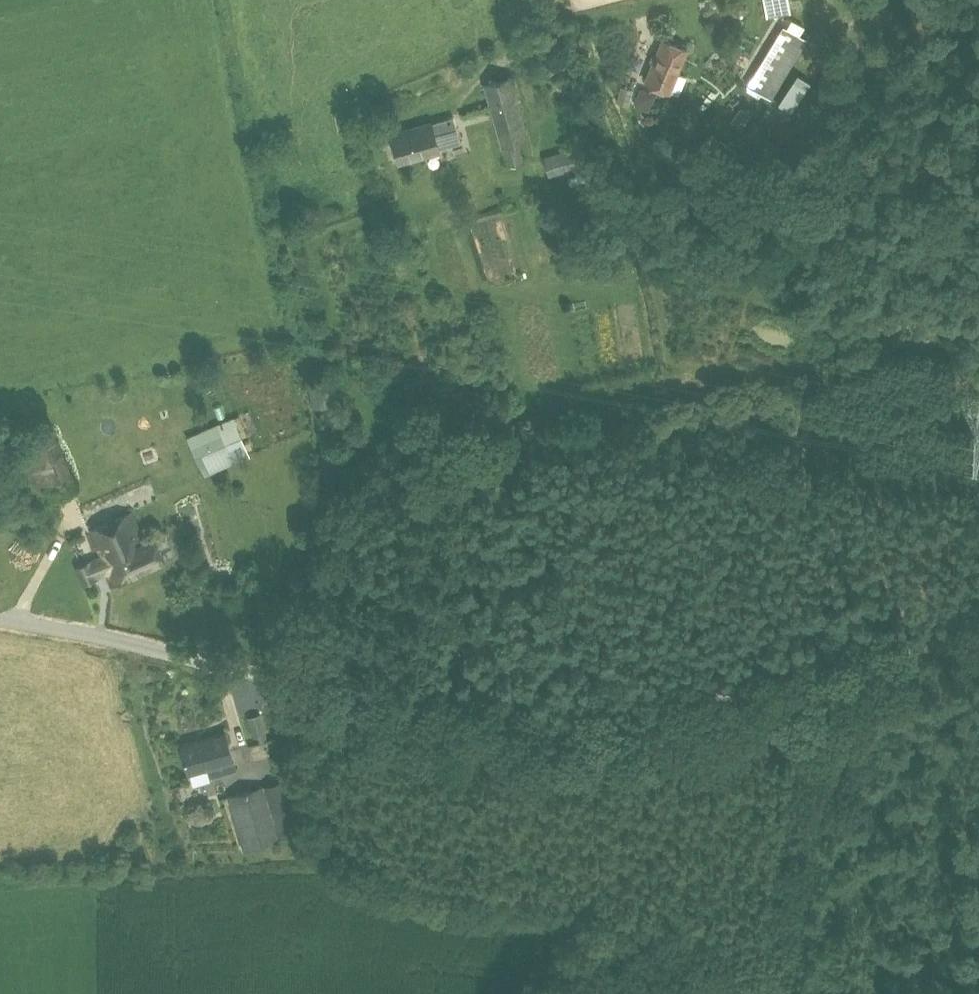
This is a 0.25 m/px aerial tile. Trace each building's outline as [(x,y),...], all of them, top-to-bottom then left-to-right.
[(873,10),(889,0),(866,0),(873,10)] [(759,92),(772,100),(807,40),(786,27),(751,87),(748,86),(747,89),(757,95),(759,92)] [(687,48),(663,39),(647,81),(679,93),(686,76),(678,73),(687,48)] [(519,141),(530,138),(512,76),(485,84),(509,166),(525,161),(519,141)] [(794,80),(778,103),(791,112),(806,88),(794,80)] [(621,86),(616,102),(629,105),(634,89),(621,86)] [(634,106),(649,112),(656,94),(640,87),(633,103),(635,104),(634,106)] [(737,96),(731,101),(736,106),(741,101),(737,96)] [(751,118),(740,110),(732,122),(743,130),(751,118)] [(645,119),(648,123),(653,122),(655,118),(652,114),(647,114),(645,119)] [(438,148),(461,142),(454,116),(431,123),(430,122),(394,134),(402,160),(439,149),(438,148)] [(763,133),(753,126),(746,136),(756,143),(763,133)] [(550,175),(587,165),(581,146),(544,157),(550,175)] [(586,170),(567,175),(570,185),(588,180),(586,170)] [(309,383),(314,408),(339,404),(335,378),(309,383)] [(251,456),(234,417),(189,435),(197,455),(208,451),(216,470),(251,456)] [(24,506),(62,492),(78,485),(53,423),(0,446),(24,506)] [(103,556),(80,566),(77,567),(84,583),(107,573),(112,583),(165,560),(155,537),(145,541),(132,512),(92,531),(103,556)] [(226,732),(181,745),(189,773),(193,784),(201,782),(212,779),(211,777),(224,773),(222,765),(222,764),(234,760),(226,732)] [(259,760),(245,765),(250,777),(264,772),(259,760)] [(280,840),(279,837),(299,833),(284,781),(228,796),(244,850),(280,840)]
